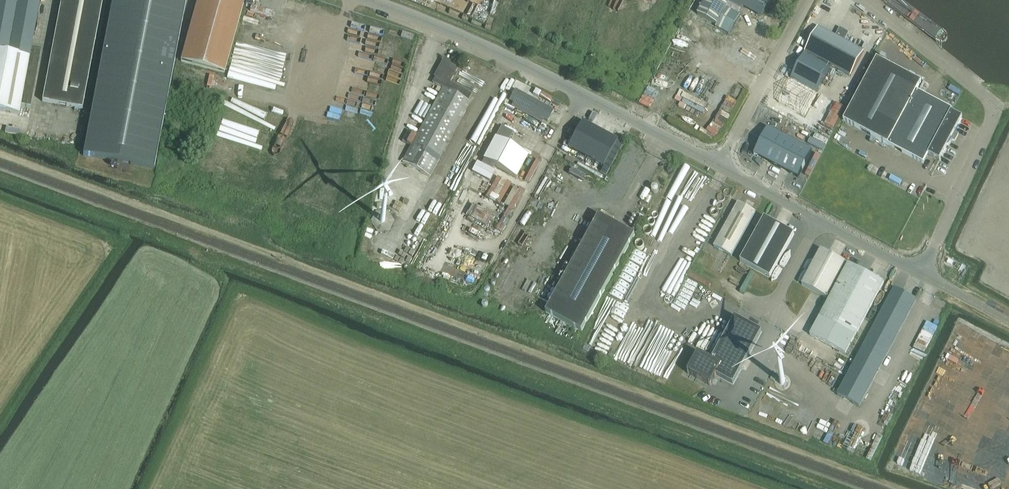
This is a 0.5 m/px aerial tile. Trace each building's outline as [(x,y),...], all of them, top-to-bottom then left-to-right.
[(19,115),(21,107),(30,108),(41,51),(31,49),(40,0),(0,0),(0,111),(19,115)] [(82,109),(103,0),(62,0),(42,101),(82,109)] [(154,169),(186,1),(180,0),(113,0),(83,155),(154,169)] [(181,62),(224,74),(244,3),(231,0),(198,0),(181,62)] [(716,25),(715,27),(729,35),(739,16),(725,8),(730,0),(705,0),(697,15),(716,25)] [(761,15),(769,0),(733,0),(761,15)] [(863,52),(844,42),(849,33),(840,28),(835,37),(817,27),(804,52),(790,78),(818,93),(831,67),(850,76),(863,52)] [(916,91),(921,82),(876,58),(843,121),(923,163),(928,154),(939,161),(940,160),(939,160),(947,146),(948,147),(952,139),(951,139),(962,118),(962,117),(951,111),(952,109),(916,91)] [(472,94),(450,82),(453,77),(455,78),(457,74),(455,73),(458,66),(451,62),(444,59),(434,76),(435,77),(433,82),(436,84),(439,85),(443,88),(414,140),(412,144),(402,162),(429,177),(470,103),(468,102),(472,94)] [(686,92),(682,102),(705,112),(709,104),(707,103),(714,86),(700,80),(696,90),(701,92),(699,97),(686,92)] [(652,107),(659,89),(649,85),(642,103),(652,107)] [(804,97),(788,88),(776,110),(792,118),(804,97)] [(554,110),(533,99),(515,89),(509,100),(513,102),(511,106),(542,123),(544,119),(548,121),(554,110)] [(551,101),(554,97),(543,91),(540,95),(551,101)] [(833,103),(817,95),(812,105),(828,113),(833,103)] [(845,107),(838,102),(834,109),(841,114),(845,107)] [(720,115),(706,134),(715,140),(729,121),(720,115)] [(582,121),(567,148),(603,167),(617,140),(582,121)] [(483,160),(481,164),(493,170),(495,166),(516,178),(528,155),(508,144),(513,134),(501,127),(495,138),(483,160)] [(768,128),(754,155),(798,177),(812,151),(768,128)] [(820,158),(828,138),(821,135),(812,155),(820,158)] [(467,157),(463,165),(458,162),(454,169),(464,174),(472,160),(467,157)] [(684,173),(692,177),(694,172),(686,168),(684,173)] [(489,196),(502,202),(512,181),(499,175),(489,196)] [(449,191),(453,185),(444,178),(440,184),(449,191)] [(671,213),(686,186),(677,181),(662,208),(671,213)] [(731,256),(756,213),(738,203),(714,247),(731,256)] [(631,230),(641,212),(635,208),(625,226),(631,230)] [(599,215),(546,313),(582,332),(635,235),(599,215)] [(740,261),(770,278),(794,234),(764,217),(740,261)] [(826,298),(845,262),(821,249),(802,284),(826,298)] [(846,354),(855,336),(865,318),(884,283),(848,264),(829,299),(820,317),(810,335),(846,354)] [(916,300),(894,288),(871,333),(838,395),(860,407),(893,345),(916,300)] [(687,373),(711,386),(716,376),(733,385),(762,332),(735,317),(712,361),(698,353),(687,373)]
